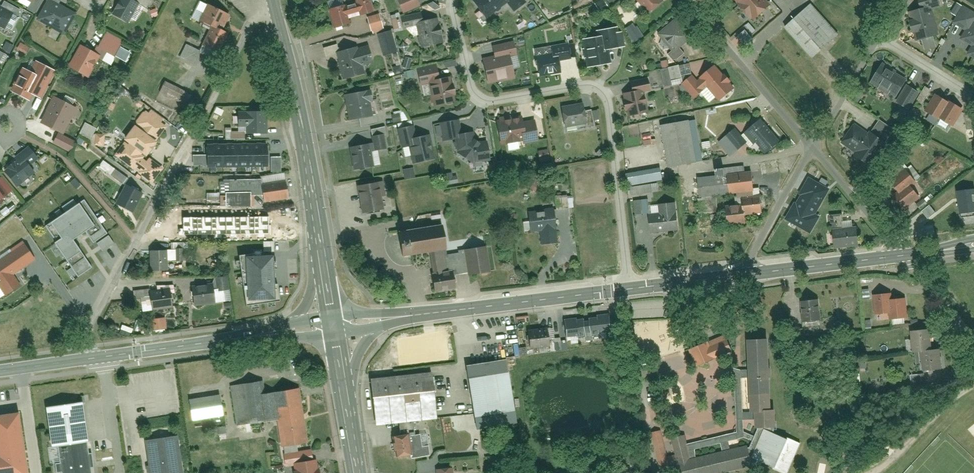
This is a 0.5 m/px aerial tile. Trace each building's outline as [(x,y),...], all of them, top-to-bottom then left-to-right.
[(133,0),(127,0),(117,16),(137,28),(148,9),(133,0)] [(366,14),(375,10),(371,0),(360,0),(366,14)] [(410,5),(408,0),(390,0),(395,12),(410,5)] [(499,0),(467,0),(473,7),(477,4),(483,12),(487,9),(490,9),(494,7),(494,4),(499,0)] [(509,8),(518,0),(502,0),(509,8)] [(655,0),(638,0),(646,8),(655,0)] [(754,14),(769,0),(740,0),(754,14)] [(813,0),(808,0),(785,23),(813,53),(840,27),(813,0)] [(936,31),(929,7),(939,5),(938,0),(921,0),(919,1),(920,6),(911,9),(917,35),(936,31)] [(959,0),(948,18),(960,25),(954,34),(966,41),(961,51),(973,59),(973,15),(973,14),(973,9),(959,0)] [(23,13),(0,1),(0,23),(13,30),(23,13)] [(64,32),(74,14),(49,1),(39,19),(64,32)] [(197,18),(215,25),(222,9),(204,1),(197,18)] [(334,6),(338,19),(351,15),(347,3),(334,6)] [(334,6),(319,11),(324,32),(340,27),(334,6)] [(397,27),(415,22),(411,11),(394,17),(397,27)] [(375,32),(387,27),(382,12),(369,17),(375,32)] [(674,15),(657,31),(671,47),(689,31),(674,15)] [(435,41),(429,19),(410,24),(416,46),(435,41)] [(633,42),(644,37),(637,22),(626,27),(633,42)] [(227,31),(209,23),(200,43),(217,52),(227,31)] [(600,27),(603,46),(615,44),(611,25),(600,27)] [(103,31),(97,42),(125,58),(131,47),(103,31)] [(385,47),(380,31),(370,34),(375,50),(385,47)] [(585,64),(605,61),(601,33),(580,37),(585,64)] [(482,79),(510,73),(506,52),(512,50),(509,35),(487,40),(490,51),(477,54),(482,79)] [(549,43),(552,55),(557,54),(568,52),(565,40),(549,43)] [(203,48),(188,41),(182,54),(197,61),(203,48)] [(28,52),(31,46),(23,42),(20,48),(28,52)] [(683,49),(677,42),(668,51),(674,57),(683,49)] [(537,74),(560,70),(557,54),(552,55),(549,43),(534,46),(535,54),(534,54),(537,74)] [(315,58),(330,53),(328,45),(312,50),(315,58)] [(106,57),(86,47),(73,71),(93,82),(106,57)] [(346,49),(327,54),(334,81),(353,76),(349,61),(361,58),(359,49),(347,52),(346,49)] [(46,65),(25,52),(6,85),(27,97),(46,65)] [(901,74),(880,61),(869,78),(890,91),(901,74)] [(678,62),(656,67),(659,81),(681,76),(678,62)] [(734,85),(714,62),(692,81),(711,103),(734,85)] [(432,79),(429,66),(410,70),(413,83),(432,79)] [(691,97),(700,90),(688,75),(679,82),(691,97)] [(627,80),(629,90),(647,86),(645,76),(627,80)] [(183,88),(161,77),(155,88),(177,99),(183,88)] [(443,78),(422,83),(428,106),(449,101),(443,78)] [(365,85),(339,91),(345,116),(366,111),(362,97),(368,96),(365,85)] [(644,110),(639,88),(620,92),(625,114),(644,110)] [(943,97),(931,88),(919,105),(932,114),(943,97)] [(959,105),(944,95),(933,111),(948,121),(959,105)] [(80,109),(57,97),(43,122),(66,134),(80,109)] [(561,125),(582,122),(580,110),(579,105),(558,108),(561,125)] [(137,109),(128,120),(149,134),(157,123),(137,109)] [(587,109),(580,110),(582,122),(583,127),(590,126),(587,109)] [(519,110),(492,114),(495,137),(518,134),(519,139),(536,137),(533,114),(519,116),(519,110)] [(372,111),(354,115),(356,125),(374,120),(372,111)] [(266,120),(267,120),(267,112),(239,113),(239,132),(247,131),(247,133),(266,133),(266,120)] [(452,115),(435,116),(436,136),(451,135),(452,157),(468,156),(486,155),(485,132),(469,133),(469,127),(453,128),(452,115)] [(762,116),(746,129),(766,151),(781,138),(762,116)] [(433,154),(427,127),(416,129),(413,117),(392,122),(397,143),(404,141),(408,160),(433,154)] [(689,119),(661,125),(670,168),(697,163),(689,119)] [(895,130),(880,120),(871,133),(886,143),(895,130)] [(81,135),(93,140),(98,126),(86,122),(81,135)] [(125,123),(105,150),(141,178),(153,162),(139,151),(147,140),(125,123)] [(869,134),(855,124),(842,143),(856,153),(855,154),(871,165),(886,143),(871,133),(871,132),(869,134)] [(752,145),(757,141),(747,130),(743,133),(736,125),(726,134),(739,149),(748,141),(752,145)] [(93,141),(104,147),(109,137),(98,131),(93,141)] [(382,132),(371,134),(372,141),(368,142),(370,150),(385,147),(382,132)] [(79,146),(60,134),(55,143),(74,154),(79,146)] [(368,142),(349,146),(354,169),(373,165),(370,150),(368,142)] [(267,165),(267,145),(208,146),(208,155),(203,155),(203,166),(267,165)] [(542,160),(552,160),(551,149),(541,150),(542,160)] [(13,169),(5,175),(19,194),(38,180),(29,167),(39,160),(31,150),(10,165),(13,169)] [(904,169),(910,164),(905,158),(899,163),(904,169)] [(98,165),(113,175),(117,170),(102,159),(98,165)] [(715,175),(699,176),(701,193),(744,188),(744,196),(756,194),(753,170),(726,172),(725,165),(715,166),(715,175)] [(665,166),(630,173),(633,185),(668,179),(665,166)] [(406,168),(406,178),(417,177),(416,167),(406,168)] [(921,179),(911,167),(896,178),(906,191),(921,179)] [(359,207),(380,202),(376,184),(381,183),(379,172),(353,178),(359,207)] [(812,176),(790,220),(815,233),(824,215),(821,214),(834,187),(812,176)] [(288,198),(285,181),(262,184),(262,179),(225,180),(225,182),(221,183),(221,206),(251,205),(251,196),(264,196),(265,202),(288,198)] [(927,195),(917,182),(900,195),(910,208),(927,195)] [(141,193),(125,185),(117,204),(133,211),(141,193)] [(13,202),(0,186),(0,212),(13,202)] [(636,187),(629,187),(629,195),(637,195),(636,187)] [(957,191),(961,218),(973,216),(973,189),(957,191)] [(766,212),(764,194),(741,196),(742,198),(727,199),(729,226),(748,224),(747,214),(766,212)] [(565,197),(551,199),(554,215),(567,213),(565,197)] [(566,197),(566,207),(577,206),(576,197),(566,197)] [(929,197),(923,202),(928,207),(933,201),(929,197)] [(647,198),(638,200),(640,213),(649,212),(647,198)] [(56,241),(55,242),(78,277),(92,267),(73,240),(86,231),(93,243),(107,233),(84,200),(46,226),(56,241)] [(661,214),(648,215),(649,232),(678,229),(675,202),(660,204),(661,214)] [(932,217),(938,212),(933,205),(926,211),(932,217)] [(270,214),(273,232),(299,227),(296,209),(270,214)] [(846,211),(836,212),(839,247),(864,245),(862,226),(848,227),(846,211)] [(552,213),(522,219),(525,237),(536,235),(539,252),(554,249),(551,233),(555,232),(552,213)] [(269,216),(183,217),(183,228),(178,228),(178,236),(269,234),(269,216)] [(444,219),(396,227),(401,254),(449,246),(444,219)] [(102,251),(114,243),(109,235),(97,243),(102,251)] [(488,268),(484,244),(439,251),(442,266),(425,268),(428,288),(452,284),(450,267),(465,265),(466,272),(488,268)] [(26,245),(0,264),(0,278),(3,282),(0,285),(0,288),(7,297),(22,286),(16,276),(38,261),(26,245)] [(280,247),(237,251),(242,302),(286,297),(280,247)] [(180,257),(167,258),(168,272),(181,271),(180,257)] [(159,260),(142,261),(143,282),(159,281),(159,260)] [(211,286),(212,298),(233,296),(231,283),(211,286)] [(891,290),(876,292),(878,313),(893,312),(893,319),(909,317),(908,296),(892,298),(891,290)] [(212,292),(184,296),(187,315),(214,311),(212,292)] [(819,297),(800,300),(804,326),(822,324),(819,297)] [(124,309),(141,307),(141,300),(123,302),(124,309)] [(163,320),(161,300),(141,302),(144,322),(163,320)] [(564,319),(567,343),(613,337),(610,313),(564,319)] [(546,325),(526,327),(529,345),(549,342),(546,325)] [(933,346),(931,326),(911,328),(913,349),(933,346)] [(415,333),(396,337),(400,357),(417,355),(418,360),(425,358),(423,344),(417,345),(415,333)] [(559,333),(552,334),(553,347),(561,346),(559,333)] [(732,352),(725,335),(690,350),(697,367),(732,352)] [(422,340),(425,358),(439,356),(436,338),(422,340)] [(774,426),(776,425),(774,410),(770,410),(768,339),(749,340),(750,370),(742,370),(742,378),(750,378),(752,412),(743,412),(744,420),(756,420),(756,428),(758,429),(749,448),(748,446),(731,450),(729,442),(720,444),(722,451),(697,458),(695,450),(688,451),(685,435),(672,438),(680,472),(722,472),(753,465),(754,463),(760,462),(784,472),(788,472),(802,443),(774,431),(774,426)] [(943,368),(941,346),(920,348),(923,370),(943,368)] [(514,372),(471,378),(477,420),(520,414),(514,372)] [(436,377),(374,385),(378,418),(441,410),(436,377)] [(262,378),(229,383),(235,426),(277,420),(273,391),(264,393),(262,378)] [(301,386),(273,391),(277,420),(282,448),(310,444),(301,386)] [(225,387),(195,393),(200,415),(229,409),(225,387)] [(49,407),(54,447),(62,446),(66,472),(96,472),(86,402),(49,407)] [(21,412),(0,415),(0,472),(29,472),(21,412)] [(387,437),(390,461),(429,456),(428,445),(421,446),(420,433),(412,434),(410,420),(395,422),(397,435),(387,437)] [(224,424),(211,427),(212,435),(226,433),(224,424)] [(150,443),(155,472),(189,472),(183,437),(150,443)] [(298,463),(299,472),(295,472),(319,472),(318,462),(298,463)]
